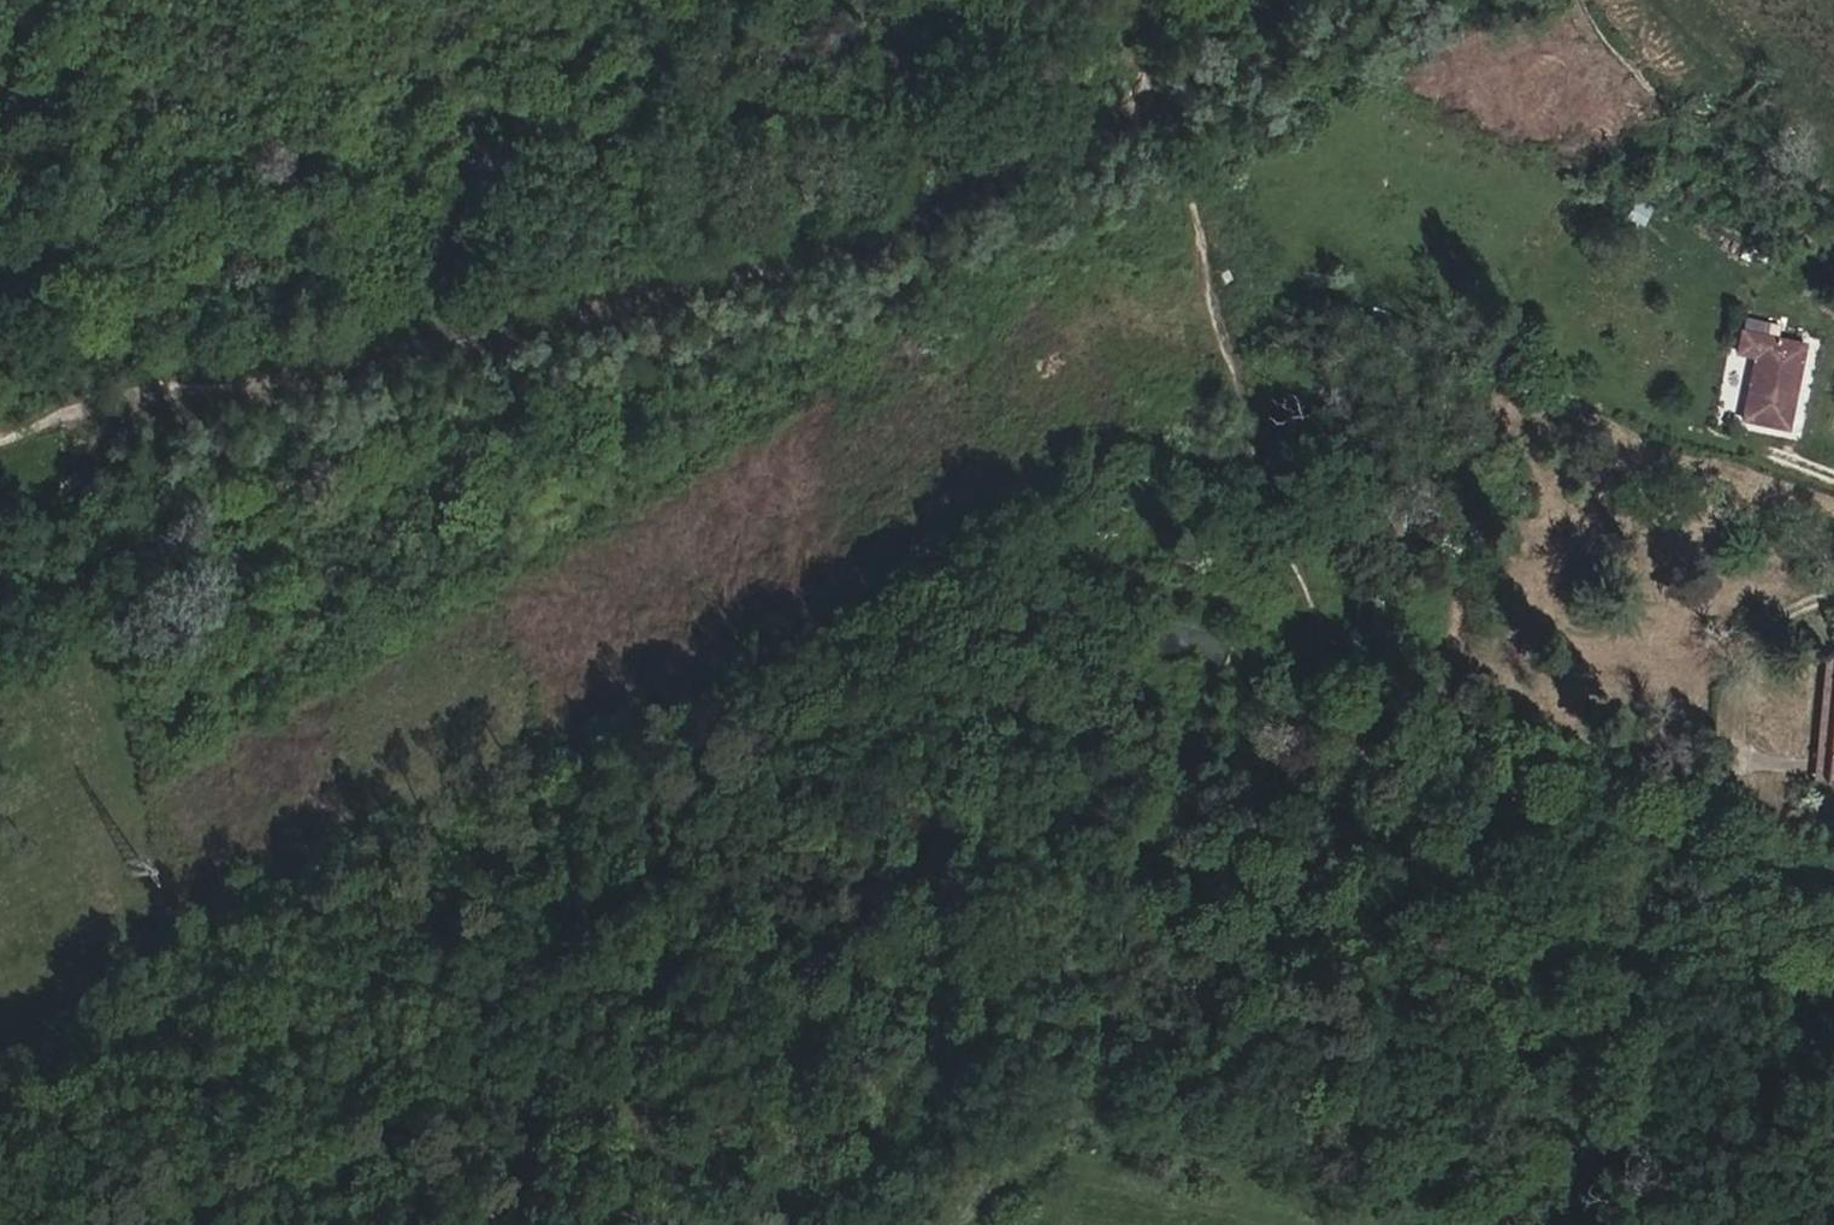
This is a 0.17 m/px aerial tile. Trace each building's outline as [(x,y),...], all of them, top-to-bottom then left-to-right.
[(1786,429),(1803,346),(1742,333),(1738,353),(1756,357),(1743,420),(1786,429)] [(1833,712),(1833,657),(1827,657),(1815,782),(1827,783),(1833,712)]
